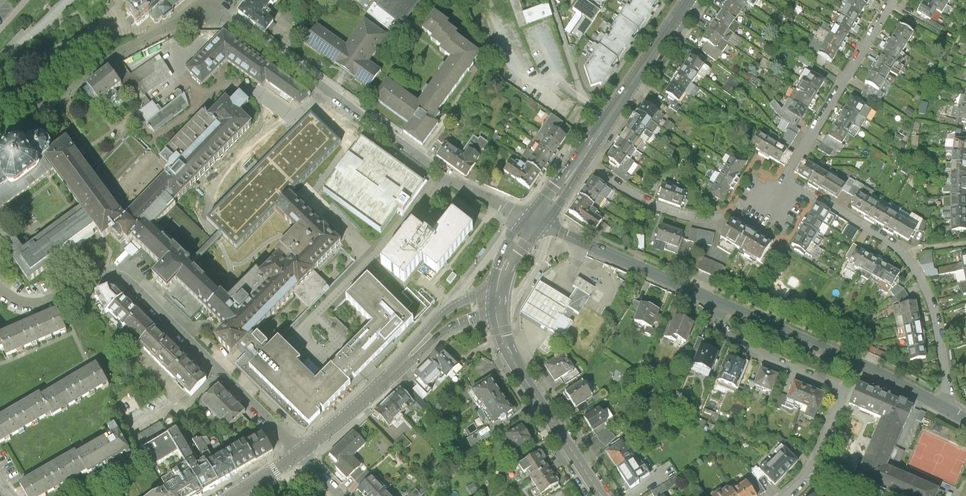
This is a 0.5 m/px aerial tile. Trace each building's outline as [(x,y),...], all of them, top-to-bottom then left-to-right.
[(127,16),(138,28),(138,29),(139,29),(139,28),(150,19),(156,26),(156,25),(156,26),(157,26),(158,26),(163,21),(164,22),(165,22),(166,22),(173,15),(174,15),(174,14),(173,13),(174,13),(173,13),(188,0),(133,0),(138,6),(136,8),(135,6),(130,10),(131,12),(127,16)] [(264,0),(250,0),(239,15),(258,28),(265,35),(273,24),(263,16),(271,6),(264,0)] [(369,11),(401,35),(427,0),(377,0),(369,11)] [(520,28),(529,25),(553,16),(548,4),(524,13),(520,0),(510,0),(520,28)] [(602,12),(592,6),(582,0),(575,10),(584,16),(577,27),(588,34),(602,12)] [(592,6),(602,12),(610,0),(596,0),(592,6)] [(647,0),(634,0),(631,5),(650,18),(657,7),(647,0)] [(729,2),(741,11),(748,2),(745,0),(730,0),(729,2)] [(848,7),(861,15),(867,5),(858,0),(852,0),(848,7)] [(927,6),(935,11),(940,14),(946,4),(939,0),(930,0),(927,6)] [(729,2),(722,11),(735,20),(741,11),(729,2)] [(917,13),(928,19),(930,20),(935,11),(927,6),(923,3),(917,13)] [(650,18),(631,5),(624,15),(643,28),(650,18)] [(798,6),(794,12),(799,14),(802,9),(798,6)] [(848,7),(842,16),(855,24),(861,15),(848,7)] [(722,11),(715,20),(733,33),(740,24),(735,20),(722,11)] [(449,23),(434,13),(422,29),(433,37),(431,40),(442,47),(440,50),(451,58),(418,103),(387,81),(374,99),(410,124),(404,133),(422,146),(438,124),(435,122),(436,120),(440,115),(437,112),(468,70),(469,71),(474,65),(473,64),(480,53),(455,35),(457,33),(447,25),(449,23)] [(643,28),(624,15),(616,26),(636,39),(643,28)] [(842,16),(836,25),(849,34),(855,24),(842,16)] [(928,19),(925,24),(939,33),(943,27),(930,20),(928,19)] [(715,20),(709,29),(727,42),(733,33),(715,20)] [(317,27),(306,43),(335,64),(345,71),(355,78),(368,87),(379,72),(367,62),(385,36),(365,22),(346,48),(317,27)] [(824,22),(820,28),(830,35),(833,30),(829,27),(830,26),(824,22)] [(833,30),(830,35),(844,43),(849,34),(836,25),(833,30)] [(899,25),(893,35),(907,43),(913,34),(899,25)] [(636,39),(616,26),(609,37),(629,50),(636,39)] [(820,28),(814,38),(824,44),(830,35),(820,28)] [(709,29),(702,38),(708,42),(722,52),(729,44),(727,42),(709,29)] [(18,43),(24,36),(19,32),(13,39),(18,43)] [(259,60),(224,35),(216,43),(187,72),(203,87),(212,78),(218,71),(225,64),(227,63),(262,88),(266,83),(300,106),(309,99),(310,98),(310,97),(310,96),(309,95),(308,94),(275,71),(259,60)] [(830,35),(824,44),(838,52),(844,43),(830,35)] [(893,35),(887,44),(901,52),(907,43),(893,35)] [(602,47),(621,60),(629,50),(609,37),(602,47)] [(808,47),(819,54),(824,44),(814,38),(808,47)] [(708,42),(702,50),(717,60),(722,52),(708,42)] [(824,44),(819,54),(832,62),(838,52),(824,44)] [(887,44),(882,53),(896,62),(901,52),(887,44)] [(595,58),(614,71),(621,60),(602,47),(595,58)] [(945,52),(940,49),(935,58),(940,61),(945,52)] [(882,53),(876,62),(890,71),(892,68),(896,62),(882,53)] [(704,78),(710,69),(691,55),(685,64),(698,73),(704,78)] [(811,61),(802,56),(799,61),(808,67),(811,61)] [(595,58),(588,69),(595,88),(607,82),(614,71),(595,58)] [(763,58),(759,67),(762,69),(764,70),(766,65),(770,67),(772,63),(763,58)] [(122,84),(148,123),(160,114),(153,104),(151,105),(145,98),(173,78),(160,59),(131,78),(122,64),(112,70),(110,71),(120,85),(122,84)] [(876,62),(870,72),(884,80),(890,71),(876,62)] [(899,64),(896,62),(892,68),(898,72),(902,66),(899,64)] [(685,64),(678,74),(691,83),(698,73),(685,64)] [(759,67),(754,75),(758,77),(762,69),(759,67)] [(103,77),(99,80),(122,110),(129,105),(121,96),(118,95),(115,92),(122,87),(120,85),(110,71),(103,77)] [(746,73),(743,77),(749,80),(753,74),(749,72),(748,74),(746,73)] [(812,72),(806,82),(820,90),(826,80),(812,72)] [(870,72),(864,81),(867,83),(879,90),(884,80),(870,72)] [(678,74),(672,83),(685,92),(691,83),(678,74)] [(731,74),(722,89),(735,98),(745,84),(731,74)] [(88,88),(100,104),(107,99),(109,102),(109,106),(116,114),(122,110),(99,80),(95,83),(88,88)] [(797,90),(800,92),(814,100),(820,90),(806,82),(803,80),(797,90)] [(672,83),(665,92),(674,98),(679,101),(685,92),(672,83)] [(867,83),(861,92),(877,102),(883,93),(879,90),(867,83)] [(795,88),(790,98),(795,101),(800,92),(797,90),(795,88)] [(147,129),(154,133),(189,108),(186,95),(179,92),(176,94),(180,99),(160,114),(148,123),(147,129)] [(800,92),(795,101),(808,109),(814,100),(800,92)] [(300,360),(279,340),(271,348),(256,333),(294,293),(315,272),(342,243),(291,194),(275,210),(298,232),(287,243),(276,255),(279,258),(261,277),(257,273),(255,275),(252,278),(240,291),(237,294),(237,293),(229,301),(228,300),(227,300),(221,295),(220,296),(204,281),(205,280),(205,279),(207,277),(198,269),(195,267),(191,264),(193,261),(176,247),(179,244),(157,224),(176,205),(191,189),(251,125),(240,114),(249,104),(240,97),(231,106),(226,101),(208,120),(204,116),(166,154),(167,156),(164,159),(161,162),(151,154),(150,155),(131,136),(96,172),(112,194),(110,196),(120,206),(117,209),(127,221),(111,232),(112,233),(111,234),(121,244),(124,240),(129,244),(134,240),(137,243),(142,247),(162,267),(152,277),(160,284),(168,292),(177,283),(203,307),(226,329),(216,339),(233,355),(238,350),(244,356),(254,365),(250,370),(310,428),(321,416),(318,414),(320,412),(321,411),(323,412),(324,413),(351,385),(349,383),(333,367),(316,383),(307,374),(297,364),(300,360)] [(849,97),(843,106),(857,114),(863,105),(849,97)] [(674,98),(668,107),(678,113),(681,108),(676,105),(679,101),(674,98)] [(775,100),(769,104),(781,119),(796,128),(801,119),(788,111),(795,101),(790,98),(783,109),(775,100)] [(739,100),(734,108),(739,111),(741,107),(740,107),(743,102),(739,100)] [(808,109),(795,101),(788,111),(801,119),(802,120),(808,109)] [(643,107),(640,112),(652,121),(659,111),(646,102),(643,107)] [(927,105),(920,103),(917,113),(924,114),(927,105)] [(870,109),(863,105),(857,114),(865,119),(870,109)] [(843,106),(837,116),(851,124),(857,114),(843,106)] [(914,112),(907,107),(904,112),(907,114),(906,117),(909,119),(914,112)] [(958,119),(965,121),(965,109),(961,107),(958,119)] [(659,111),(652,121),(658,125),(665,115),(659,111)] [(640,112),(633,120),(646,129),(652,121),(640,112)] [(865,119),(857,114),(851,124),(859,129),(865,119)] [(311,115),(207,221),(220,233),(224,237),(237,250),(238,248),(261,225),(275,210),(291,194),(340,144),(311,115)] [(547,138),(559,146),(566,137),(562,135),(564,133),(559,129),(563,123),(552,115),(540,133),(547,138)] [(778,129),(786,134),(789,130),(797,135),(800,130),(796,128),(781,119),(775,115),(771,122),(778,129)] [(837,116),(832,126),(846,134),(851,124),(837,116)] [(956,129),(958,120),(946,116),(943,127),(956,129)] [(633,120),(627,129),(640,138),(643,134),(646,129),(633,120)] [(667,120),(663,126),(670,131),(675,125),(667,120)] [(652,121),(646,129),(652,134),(658,125),(652,121)] [(851,124),(846,134),(853,138),(859,129),(851,124)] [(832,126),(826,135),(840,144),(846,134),(832,126)] [(627,129),(621,138),(633,147),(640,138),(627,129)] [(652,134),(646,129),(643,134),(649,138),(652,134)] [(786,134),(780,145),(788,150),(797,135),(789,130),(786,134)] [(449,136),(445,133),(438,140),(442,144),(449,136)] [(540,133),(533,142),(541,147),(553,156),(556,157),(559,153),(558,152),(556,151),(559,146),(547,138),(540,133)] [(751,146),(761,152),(769,139),(759,133),(751,146)] [(826,135),(821,143),(834,151),(840,151),(843,145),(840,144),(826,135)] [(944,151),(951,151),(953,140),(954,136),(946,135),(944,151)] [(473,136),(461,154),(464,156),(469,150),(479,156),(483,151),(488,154),(492,145),(480,137),(478,140),(473,136)] [(9,186),(10,188),(11,189),(12,189),(13,190),(14,190),(15,190),(16,190),(17,189),(39,173),(40,172),(40,171),(40,170),(41,169),(40,168),(40,167),(40,166),(38,164),(47,158),(48,157),(49,156),(49,155),(50,154),(50,153),(52,152),(52,150),(52,149),(52,147),(51,146),(50,146),(50,145),(50,144),(49,144),(49,143),(48,142),(48,141),(47,141),(46,140),(46,139),(45,138),(44,138),(43,138),(42,137),(41,137),(40,137),(40,138),(38,138),(36,138),(35,139),(34,140),(32,141),(32,140),(29,142),(30,143),(25,146),(24,145),(23,144),(22,143),(21,142),(20,142),(19,142),(19,143),(18,143),(17,144),(16,144),(16,145),(16,144),(15,145),(15,144),(10,148),(10,149),(2,155),(2,154),(2,155),(2,154),(0,155),(0,193),(9,186)] [(621,138),(614,147),(627,156),(633,147),(621,138)] [(400,167),(362,139),(332,182),(324,193),(381,234),(399,209),(396,207),(402,197),(410,203),(417,193),(424,184),(400,167)] [(761,152),(770,158),(779,144),(769,139),(761,152)] [(951,151),(965,153),(965,142),(953,140),(951,151)] [(38,164),(40,166),(42,169),(49,163),(56,158),(62,166),(77,154),(67,141),(52,152),(50,153),(50,154),(49,155),(49,156),(48,157),(47,158),(38,164)] [(533,142),(527,151),(534,156),(547,164),(549,166),(550,165),(556,157),(553,156),(541,147),(533,142)] [(446,143),(437,156),(452,167),(461,154),(446,143)] [(834,151),(821,143),(818,149),(833,158),(836,152),(834,151)] [(770,158),(780,163),(788,150),(780,145),(779,144),(770,158)] [(614,147),(607,157),(619,166),(620,166),(627,156),(614,147)] [(82,209),(99,231),(98,231),(103,238),(111,232),(127,221),(117,209),(81,159),(86,156),(84,153),(82,150),(81,151),(77,154),(62,166),(56,158),(49,163),(55,170),(54,171),(55,172),(82,209)] [(461,154),(452,167),(466,177),(476,165),(475,164),(480,157),(479,156),(469,150),(464,156),(461,154)] [(788,150),(780,163),(785,166),(793,153),(788,150)] [(527,151),(521,160),(528,165),(540,174),(544,169),(545,170),(546,171),(549,166),(547,164),(534,156),(527,151)] [(950,163),(965,164),(965,158),(965,153),(951,151),(950,163)] [(732,155),(727,165),(741,173),(747,164),(732,155)] [(619,166),(618,168),(626,173),(634,162),(627,156),(620,166),(619,166)] [(795,173),(800,176),(807,164),(803,161),(795,173)] [(915,165),(913,161),(909,163),(912,172),(918,171),(916,165),(915,165)] [(42,169),(40,166),(40,167),(40,168),(41,169),(40,170),(40,171),(40,172),(39,173),(17,189),(16,190),(21,197),(55,172),(54,171),(55,170),(49,163),(42,169)] [(511,163),(504,172),(517,181),(529,190),(539,176),(540,174),(528,165),(526,168),(520,164),(518,167),(511,163)] [(950,169),(949,174),(965,175),(965,164),(950,163),(950,169)] [(807,164),(800,176),(809,182),(816,169),(807,164)] [(735,183),(741,173),(727,165),(721,175),(735,183)] [(617,167),(613,172),(627,181),(630,177),(626,173),(618,168),(617,167)] [(827,175),(816,169),(809,182),(819,188),(827,175)] [(764,170),(759,177),(764,180),(769,173),(764,170)] [(853,172),(849,178),(853,181),(857,175),(853,172)] [(949,174),(949,186),(964,186),(965,175),(949,174)] [(721,175),(715,185),(729,193),(735,183),(721,175)] [(844,186),(827,175),(819,188),(836,199),(842,190),(844,186)] [(607,186),(593,177),(586,186),(600,196),(607,186)] [(844,186),(842,190),(848,194),(855,182),(853,181),(849,178),(844,186)] [(855,182),(848,194),(855,198),(863,186),(855,181),(855,182)] [(676,187),(665,183),(659,200),(670,204),(676,187)] [(600,196),(586,186),(584,185),(578,194),(580,196),(594,205),(598,208),(604,199),(600,196)] [(723,203),(729,193),(715,185),(709,195),(723,203)] [(21,197),(16,190),(15,190),(14,190),(13,190),(12,189),(11,189),(10,188),(9,186),(0,193),(0,212),(21,197)] [(855,198),(850,207),(860,214),(868,200),(873,192),(863,186),(855,198)] [(949,193),(949,197),(965,197),(965,192),(964,192),(964,186),(949,186),(949,193)] [(686,190),(676,187),(670,204),(680,207),(686,190)] [(592,208),(594,205),(580,196),(570,212),(576,216),(597,230),(603,223),(602,221),(595,216),(598,212),(592,208)] [(410,203),(402,197),(396,207),(399,209),(404,213),(409,205),(410,203)] [(949,197),(949,208),(965,208),(965,197),(949,197)] [(877,205),(868,200),(860,214),(869,219),(877,205)] [(892,203),(887,211),(896,217),(901,209),(892,203)] [(817,204),(810,216),(824,224),(831,212),(817,204)] [(195,267),(198,269),(215,250),(207,242),(209,239),(176,205),(157,224),(179,244),(176,247),(193,261),(191,264),(195,267)] [(887,211),(877,205),(869,219),(879,225),(887,211)] [(950,215),(950,219),(965,219),(965,208),(949,208),(950,215)] [(13,259),(30,282),(94,234),(98,231),(99,231),(82,209),(24,251),(16,257),(13,259)] [(896,217),(887,211),(879,225),(888,231),(896,217)] [(466,238),(473,229),(452,213),(432,240),(425,235),(425,236),(412,226),(382,265),(392,273),(404,282),(421,261),(438,274),(444,265),(466,238)] [(910,214),(906,223),(915,228),(914,230),(917,230),(919,221),(920,220),(910,214)] [(810,216),(805,225),(818,233),(824,224),(810,216)] [(906,223),(896,217),(888,231),(897,236),(906,223)] [(24,251),(0,218),(0,234),(16,257),(24,251)] [(965,230),(965,219),(950,219),(950,230),(965,230)] [(926,222),(919,221),(917,230),(923,233),(926,222)] [(721,239),(735,248),(745,231),(731,222),(721,239)] [(608,226),(603,223),(597,230),(597,231),(602,235),(608,226)] [(915,228),(906,223),(897,236),(907,242),(914,230),(915,228)] [(829,227),(824,224),(818,233),(820,234),(823,236),(829,227)] [(662,225),(657,241),(667,245),(673,229),(662,225)] [(805,225),(799,235),(812,243),(818,233),(805,225)] [(858,232),(846,225),(841,233),(853,241),(858,232)] [(673,229),(667,245),(665,250),(678,254),(684,238),(681,238),(683,233),(673,229)] [(715,234),(691,229),(689,241),(712,246),(715,234)] [(745,231),(735,248),(760,262),(765,254),(770,246),(745,231)] [(820,234),(818,233),(812,243),(819,247),(823,240),(819,237),(820,234)] [(806,253),(812,243),(799,235),(793,245),(806,253)] [(721,239),(716,247),(730,256),(735,248),(721,239)] [(137,243),(134,240),(129,244),(124,250),(132,257),(142,247),(137,243)] [(854,244),(846,258),(851,260),(852,259),(856,251),(860,253),(861,251),(861,250),(861,249),(854,244)] [(871,256),(861,251),(860,253),(856,251),(852,259),(855,261),(854,264),(863,269),(871,256)] [(915,255),(915,259),(920,267),(932,264),(930,253),(915,255)] [(765,254),(760,262),(764,265),(769,256),(765,254)] [(880,262),(871,256),(863,269),(873,275),(880,262)] [(700,257),(695,268),(721,279),(725,268),(700,257)] [(890,267),(880,262),(873,275),(882,280),(890,267)] [(932,264),(920,267),(926,277),(930,277),(936,275),(937,275),(936,271),(933,269),(932,264)] [(962,264),(933,269),(936,271),(937,275),(963,270),(962,264)] [(899,273),(890,267),(882,280),(891,286),(899,273)] [(315,272),(294,293),(310,309),(330,287),(315,272)] [(349,351),(333,367),(349,383),(353,379),(355,381),(366,369),(414,321),(394,302),(370,278),(368,277),(347,298),(374,325),(349,351)] [(576,289),(565,307),(566,307),(561,315),(558,313),(548,329),(563,339),(573,323),(569,320),(574,312),(578,315),(592,293),(594,288),(578,279),(576,283),(573,287),(576,289)] [(106,314),(108,311),(124,296),(116,288),(109,287),(104,282),(95,290),(106,314)] [(203,307),(177,283),(168,292),(165,296),(191,320),(203,307)] [(521,314),(539,325),(550,332),(560,316),(562,317),(571,302),(558,294),(540,283),(521,314)] [(898,286),(890,291),(895,297),(904,290),(898,286)] [(895,297),(891,300),(893,304),(898,302),(900,304),(909,297),(904,290),(895,297)] [(108,311),(124,326),(139,310),(124,296),(108,311)] [(638,314),(642,304),(635,301),(631,312),(638,314)] [(920,314),(918,302),(902,305),(904,316),(920,314)] [(642,304),(638,314),(634,322),(647,327),(645,334),(650,336),(653,329),(652,328),(654,322),(658,323),(659,319),(659,317),(657,316),(659,311),(656,309),(657,308),(651,306),(651,307),(642,304)] [(902,305),(893,306),(895,318),(904,316),(902,305)] [(0,334),(0,339),(3,346),(7,355),(17,351),(30,345),(44,339),(57,334),(66,330),(57,310),(42,316),(13,329),(0,334)] [(141,342),(156,327),(139,310),(124,326),(141,342)] [(922,325),(920,314),(904,316),(905,328),(922,325)] [(664,337),(676,342),(677,339),(686,343),(693,324),(683,320),(683,319),(678,316),(677,318),(675,317),(672,325),(670,324),(664,337)] [(923,336),(922,325),(905,328),(907,339),(923,336)] [(140,345),(170,375),(187,358),(156,327),(141,342),(140,345)] [(925,347),(923,336),(907,339),(909,350),(925,347)] [(693,351),(699,353),(701,347),(704,340),(699,338),(693,351)] [(890,349),(868,339),(863,350),(885,360),(890,349)] [(458,363),(439,346),(427,359),(441,371),(446,376),(451,370),(458,363)] [(704,376),(709,378),(718,354),(701,347),(699,353),(694,365),(707,370),(704,376)] [(927,359),(925,347),(909,350),(911,361),(927,359)] [(561,378),(574,370),(564,355),(545,367),(555,382),(561,378)] [(254,365),(244,356),(239,361),(235,366),(249,379),(255,385),(286,415),(298,427),(306,432),(310,428),(250,370),(254,365)] [(187,358),(170,375),(191,396),(208,379),(187,358)] [(736,389),(738,390),(748,366),(743,364),(744,363),(738,360),(738,362),(728,358),(718,382),(719,382),(717,386),(734,393),(736,389)] [(420,379),(428,386),(441,371),(427,359),(414,374),(420,379)] [(458,363),(451,370),(456,375),(465,365),(460,360),(458,363)] [(55,387),(42,394),(52,413),(54,415),(109,383),(97,362),(83,370),(55,387)] [(561,378),(565,385),(580,375),(575,369),(574,370),(561,378)] [(754,387),(755,387),(771,393),(777,377),(760,371),(756,383),(754,387)] [(420,379),(414,386),(422,393),(428,386),(420,379)] [(490,379),(471,391),(482,408),(501,395),(490,379)] [(744,390),(752,393),(755,387),(754,387),(756,383),(748,380),(744,390)] [(583,382),(565,394),(575,409),(594,397),(583,382)] [(207,409),(229,430),(243,416),(246,412),(220,384),(198,406),(204,412),(207,409)] [(796,404),(802,407),(809,390),(807,389),(808,388),(801,386),(801,387),(794,384),(788,398),(787,402),(795,405),(796,404)] [(849,406),(881,420),(856,479),(895,495),(936,495),(939,490),(890,469),(894,460),(890,459),(903,429),(913,408),(905,405),(906,404),(900,401),(899,402),(858,384),(849,406)] [(400,388),(388,399),(403,415),(415,404),(400,388)] [(810,390),(809,390),(802,407),(808,409),(804,418),(813,422),(820,405),(824,406),(826,400),(823,398),(824,396),(817,393),(817,392),(811,389),(810,390)] [(52,413),(42,394),(40,392),(23,402),(0,415),(0,442),(52,413)] [(501,395),(482,408),(492,423),(501,418),(502,421),(514,413),(502,395),(501,395)] [(788,398),(779,395),(773,408),(780,411),(782,406),(785,408),(786,405),(787,402),(788,398)] [(711,396),(708,408),(720,411),(723,399),(711,396)] [(388,399),(375,412),(388,425),(391,422),(393,425),(403,415),(388,399)] [(599,408),(584,418),(593,432),(608,422),(599,408)] [(920,411),(916,420),(922,422),(926,413),(920,411)] [(413,417),(409,423),(415,431),(420,425),(413,417)] [(112,434),(78,454),(88,472),(90,474),(131,450),(116,423),(108,427),(110,431),(112,434)] [(135,439),(142,452),(169,435),(162,423),(135,439)] [(532,440),(523,426),(506,437),(516,451),(532,440)] [(178,430),(169,435),(179,453),(188,466),(204,495),(213,490),(220,485),(206,462),(199,466),(178,430)] [(350,478),(359,469),(361,467),(352,459),(367,444),(355,432),(330,456),(340,466),(335,470),(346,482),(350,478)] [(246,442),(227,454),(239,474),(258,462),(274,453),(263,434),(247,444),(246,442)] [(477,434),(467,440),(473,450),(483,444),(477,434)] [(169,435),(142,452),(152,469),(179,453),(169,435)] [(401,444),(410,453),(417,445),(409,436),(401,444)] [(203,440),(193,441),(206,462),(220,485),(229,479),(239,474),(227,454),(215,461),(203,440)] [(781,447),(787,453),(795,445),(782,440),(778,443),(781,447)] [(624,445),(622,443),(621,443),(619,441),(611,446),(610,445),(603,451),(605,452),(606,453),(606,454),(616,470),(633,460),(632,458),(637,454),(629,442),(624,445)] [(787,453),(781,447),(775,453),(778,457),(773,462),(786,474),(797,463),(787,453)] [(20,483),(27,495),(45,495),(88,472),(78,454),(76,451),(60,460),(36,474),(20,483)] [(539,453),(518,467),(524,475),(526,473),(530,480),(548,467),(539,453)] [(831,468),(848,475),(852,465),(836,458),(831,468)] [(633,460),(616,470),(626,485),(627,486),(630,491),(640,484),(639,483),(650,476),(649,475),(641,462),(637,465),(633,460)] [(765,463),(758,470),(764,475),(775,486),(786,474),(773,462),(768,466),(765,463)] [(170,495),(202,495),(204,495),(188,466),(178,472),(179,474),(163,484),(166,490),(170,495)] [(548,467),(530,480),(540,495),(559,483),(548,467)] [(756,467),(751,471),(753,475),(758,482),(764,475),(758,470),(756,467)] [(350,478),(355,482),(357,481),(364,474),(359,469),(350,478)] [(363,488),(373,478),(367,471),(364,474),(357,481),(363,488)] [(753,475),(748,479),(751,483),(752,483),(761,495),(765,492),(758,482),(753,475)] [(678,476),(663,485),(667,491),(682,482),(678,476)] [(387,492),(373,478),(363,488),(359,491),(364,495),(383,495),(387,492)] [(736,495),(756,495),(747,482),(733,491),(736,495)] [(651,493),(652,495),(653,495),(659,495),(667,491),(663,485),(651,493)]
